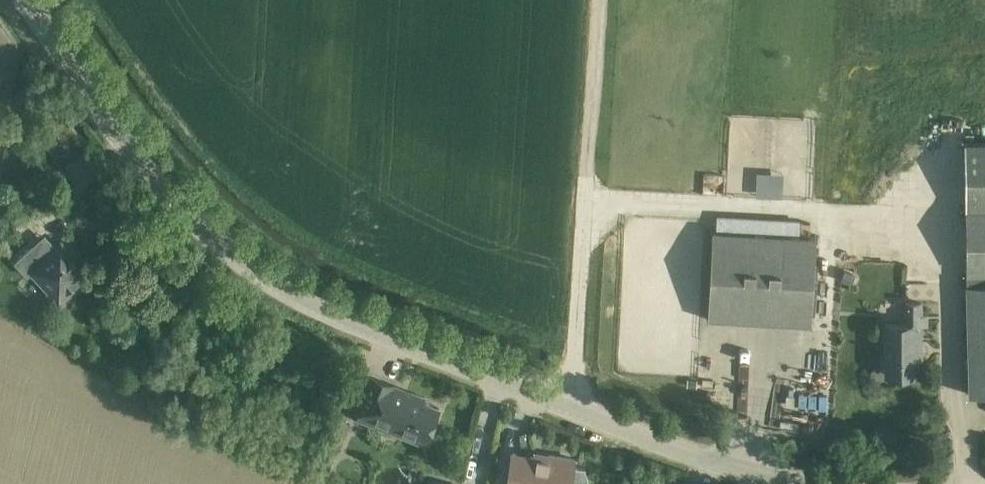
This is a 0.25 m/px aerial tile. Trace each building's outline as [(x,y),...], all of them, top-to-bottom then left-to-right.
[(964,141),(968,282),(965,282),(969,394),(984,393),(984,141),(964,141)] [(708,319),(811,324),(816,237),(713,231),(708,319)] [(88,273),(70,253),(61,244),(55,248),(44,236),(32,248),(16,262),(27,274),(32,271),(40,280),(42,277),(53,289),(47,295),(58,308),(71,296),(67,293),(88,273)] [(844,269),(840,280),(852,285),(856,273),(844,269)] [(904,326),(885,326),(885,375),(917,375),(917,358),(921,358),(921,331),(921,326),(927,326),(927,315),(921,315),(921,301),(904,301),(904,326)] [(352,415),(394,432),(396,427),(427,439),(439,409),(399,393),(401,388),(367,375),(360,394),(352,415)] [(508,483),(570,483),(574,459),(549,455),(548,459),(512,453),(508,483)] [(646,480),(651,483),(659,483),(663,479),(654,471),(646,480)]
